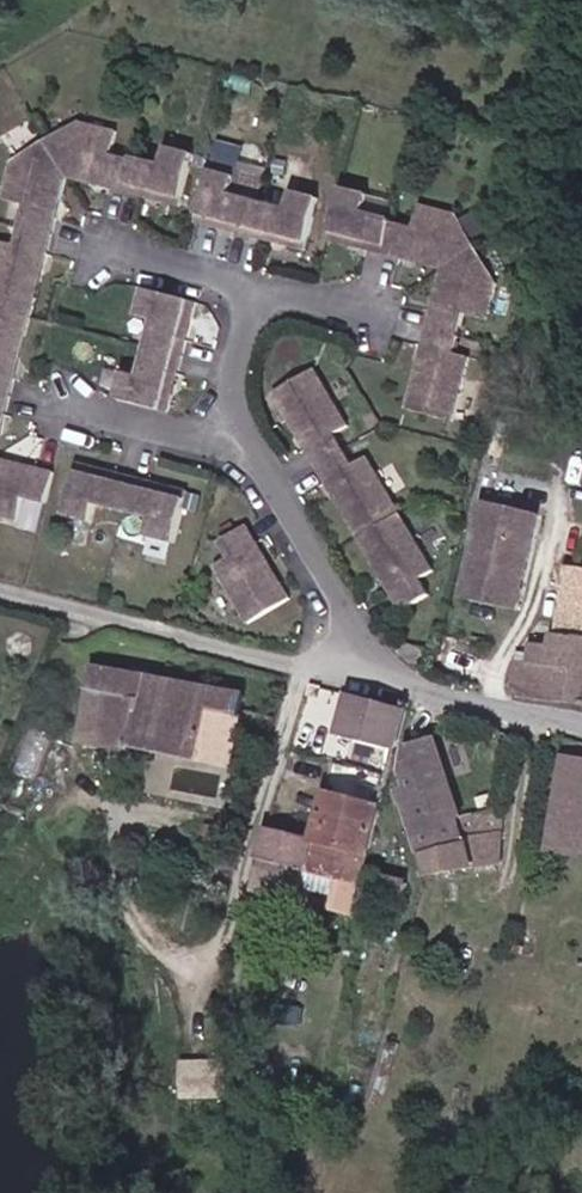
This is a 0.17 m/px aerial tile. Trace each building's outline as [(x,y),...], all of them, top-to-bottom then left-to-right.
[(48,144),(68,177),(93,182),(94,173),(105,176),(106,185),(127,190),(135,161),(112,156),(117,133),(82,124),(48,144)] [(19,226),(51,235),(56,220),(54,220),(56,209),(53,204),(54,198),(62,199),(68,177),(48,144),(12,166),(2,204),(23,210),(19,226)] [(135,161),(127,190),(151,195),(160,186),(167,189),(165,200),(183,204),(195,154),(166,147),(163,164),(136,157),(135,161)] [(227,232),(251,238),(260,202),(231,197),(236,178),(209,170),(196,224),(213,228),(216,220),(224,223),(227,232)] [(362,247),(383,252),(390,221),(391,216),(364,210),(368,191),(340,185),(328,239),(346,243),(348,235),(358,238),(362,247)] [(260,202),(251,238),(274,242),(282,237),(291,238),(288,248),(306,251),(319,198),(292,191),(288,209),(260,202)] [(497,281),(457,211),(422,203),(417,227),(390,221),(383,252),(410,258),(418,252),(423,253),(422,262),(440,266),(435,287),(444,289),(442,299),(432,304),(431,309),(428,310),(419,353),(424,361),(424,370),(415,369),(410,393),(407,392),(404,407),(454,420),(469,356),(455,352),(465,313),(487,319),(497,281)] [(31,316),(36,297),(34,295),(39,275),(33,274),(35,265),(43,262),(51,235),(19,226),(15,241),(0,237),(0,308),(31,316)] [(155,318),(147,346),(182,355),(186,339),(184,338),(186,329),(179,321),(181,315),(192,317),(196,301),(144,287),(137,313),(155,318)] [(10,398),(15,381),(13,380),(15,372),(9,365),(12,355),(19,356),(24,334),(26,334),(31,316),(0,308),(0,396),(10,398)] [(182,355),(147,346),(141,373),(122,369),(115,396),(166,410),(172,391),(161,388),(162,382),(173,377),(176,368),(179,369),(182,355)] [(301,443),(315,465),(339,449),(331,435),(345,426),(312,370),(272,394),(293,429),(301,425),(306,432),(301,443)] [(2,423),(4,415),(6,416),(10,398),(0,396),(0,423),(2,423)] [(334,499),(355,535),(396,511),(364,457),(349,466),(339,449),(315,465),(326,484),(337,487),(341,495),(334,499)] [(16,524),(21,501),(42,505),(50,473),(28,468),(23,474),(13,472),(15,464),(0,461),(0,520),(16,524)] [(93,506),(121,513),(128,479),(112,475),(111,476),(101,473),(93,479),(88,478),(89,470),(73,466),(62,516),(89,523),(93,506)] [(128,479),(121,513),(150,521),(146,538),(173,545),(185,494),(170,490),(167,499),(161,497),(156,488),(146,487),(146,484),(128,479)] [(516,609),(538,514),(482,500),(459,596),(516,609)] [(396,511),(355,535),(378,572),(385,568),(390,575),(386,586),(400,610),(425,595),(414,579),(430,569),(396,511)] [(260,550),(247,526),(220,543),(228,559),(213,569),(247,622),(289,597),(266,562),(258,567),(255,560),(260,550)] [(564,563),(558,629),(581,631),(581,564),(564,563)] [(552,632),(550,649),(531,646),(529,660),(516,658),(511,691),(581,702),(581,636),(552,632)] [(243,693),(92,667),(79,740),(202,760),(208,728),(228,731),(231,710),(241,711),(243,693)] [(396,748),(406,710),(347,694),(337,732),(396,748)] [(398,789),(421,853),(469,840),(461,816),(435,739),(409,748),(402,769),(408,785),(398,789)] [(574,756),(561,753),(545,849),(581,856),(581,757),(574,756)] [(323,792),(312,840),(368,854),(381,806),(323,792)] [(501,859),(505,804),(461,816),(469,840),(421,853),(429,877),(501,859)] [(312,840),(265,828),(249,890),(272,896),(281,864),(305,870),(312,840)] [(353,916),(368,854),(312,840),(308,858),(305,870),(309,891),(335,897),(331,910),(353,916)]
